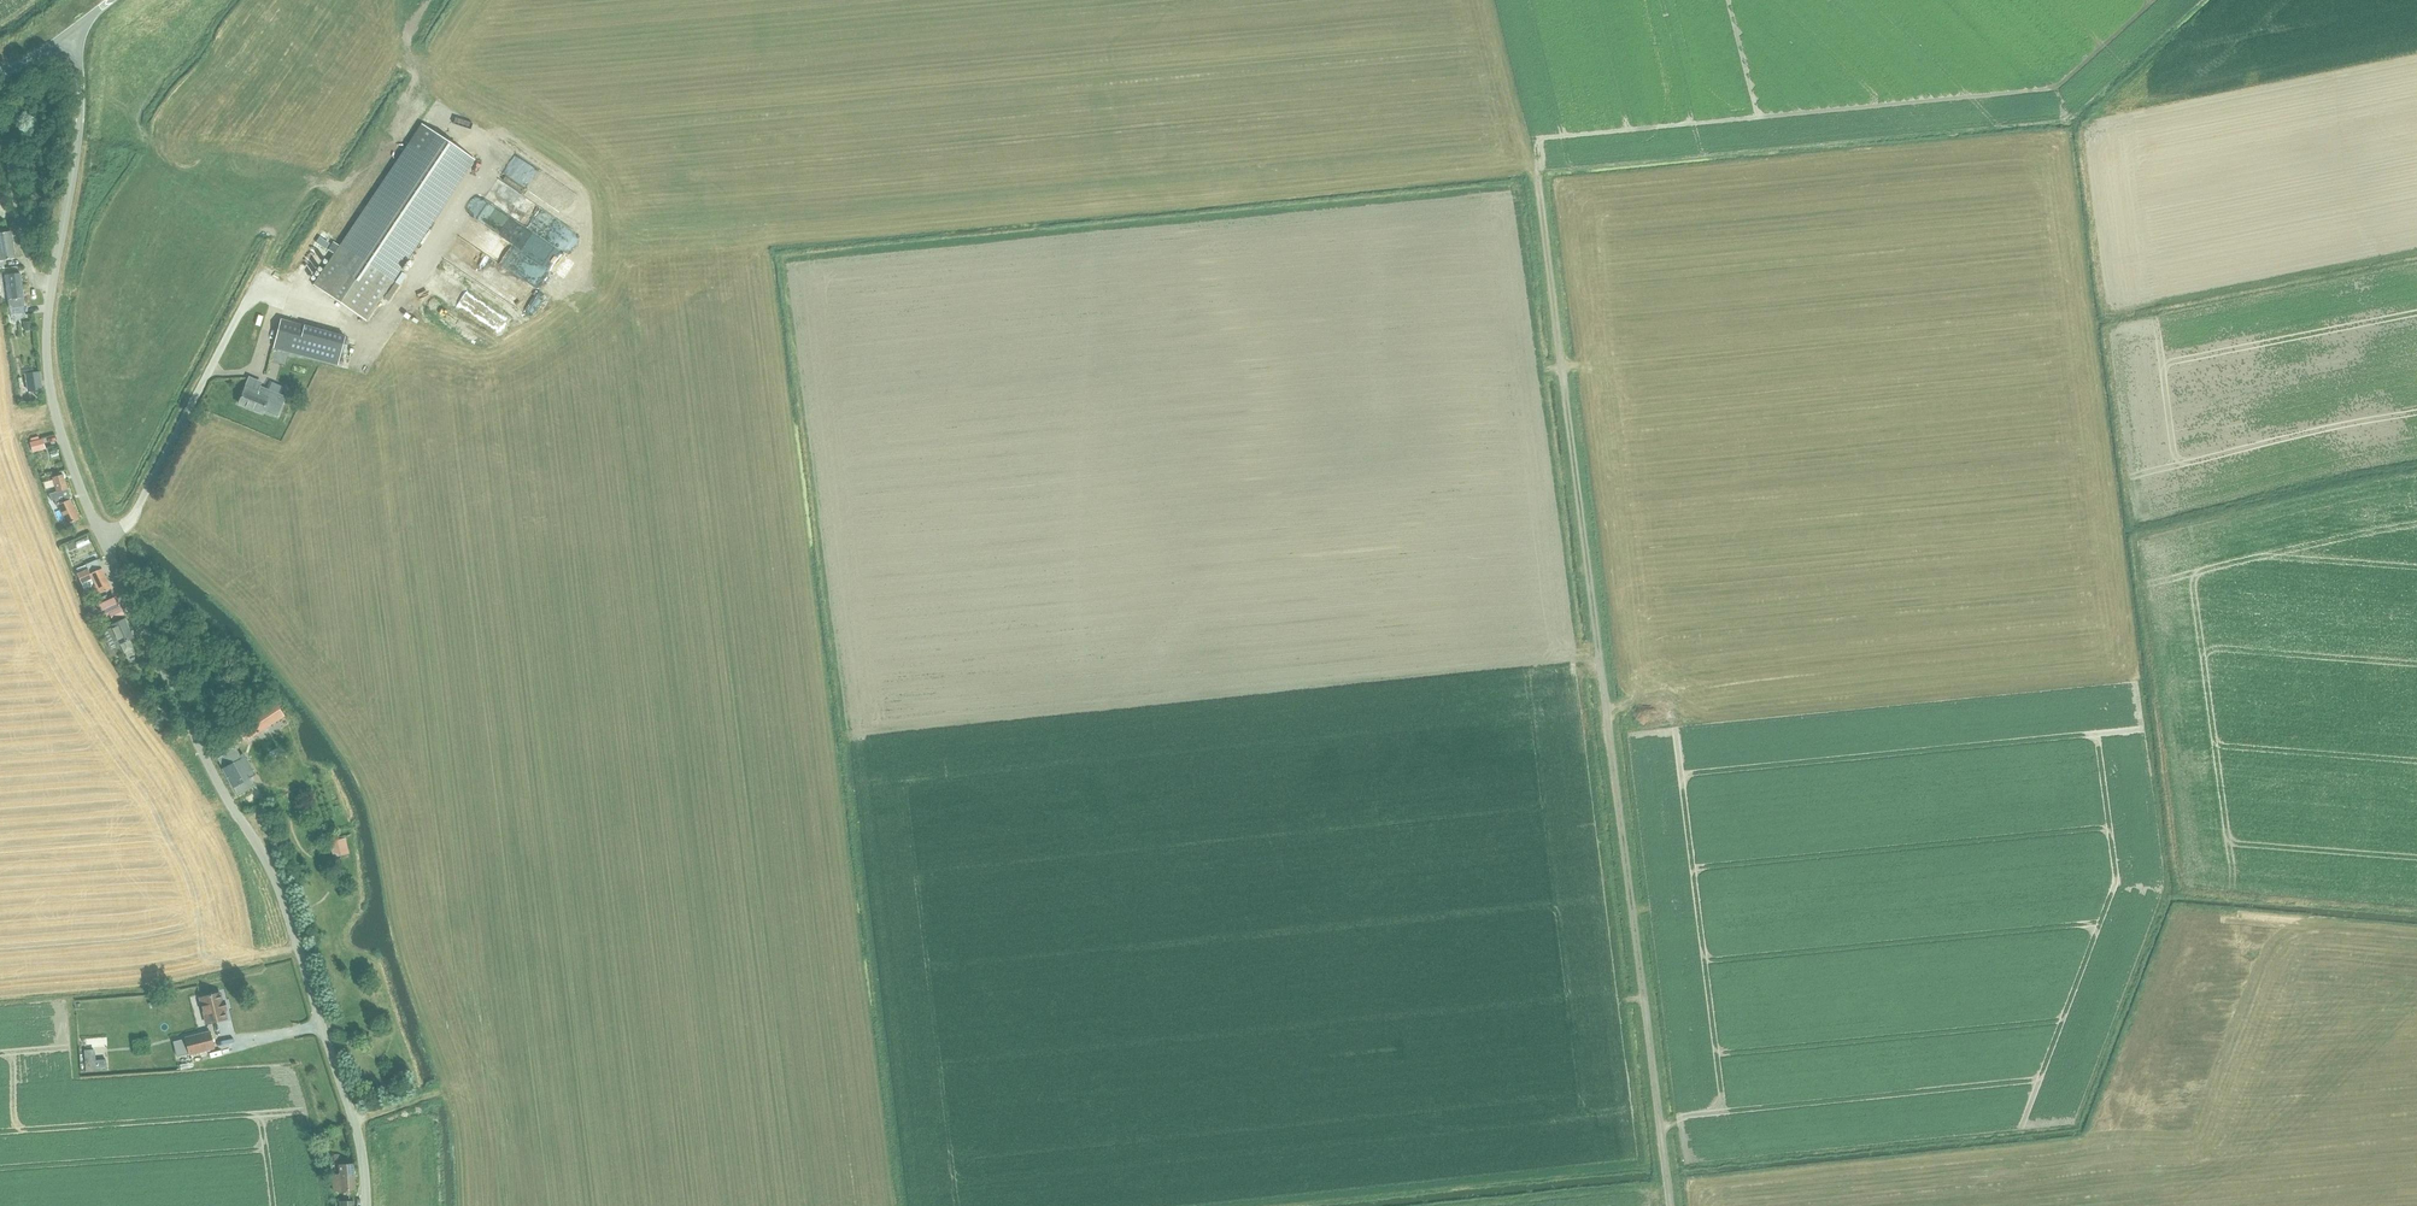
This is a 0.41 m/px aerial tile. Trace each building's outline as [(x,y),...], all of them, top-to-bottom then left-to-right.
[(474,160),(420,124),(313,285),(366,321),(474,160)] [(481,200),(541,230),(549,215),(512,197),(518,184),(502,176),(499,182),(491,178),(481,200)] [(554,184),(549,204),(562,207),(567,186),(554,184)] [(534,282),(555,249),(511,221),(502,235),(506,238),(494,256),(534,282)] [(5,269),(3,260),(15,258),(11,231),(0,233),(0,269),(5,269)] [(328,242),(320,237),(317,243),(324,247),(328,242)] [(454,259),(450,267),(485,286),(493,273),(475,264),(472,269),(454,259)] [(20,273),(6,275),(9,300),(10,308),(11,308),(25,306),(24,298),(20,273)] [(471,302),(474,295),(456,284),(447,299),(471,313),(468,319),(479,325),(489,306),(482,302),(479,307),(471,302)] [(492,307),(480,324),(497,335),(508,317),(492,307)] [(282,320),(274,348),(330,363),(338,365),(345,336),(337,334),(282,320)] [(33,322),(25,323),(25,330),(34,329),(33,322)] [(27,375),(30,392),(43,390),(40,373),(27,375)] [(245,386),(238,403),(262,413),(263,411),(277,417),(285,397),(259,387),(258,391),(245,386)] [(289,402),(286,408),(296,412),(298,406),(289,402)] [(53,434),(45,435),(47,443),(55,442),(53,434)] [(42,439),(30,443),(32,451),(45,448),(42,439)] [(59,492),(50,495),(51,501),(55,500),(57,506),(60,505),(60,506),(69,525),(70,525),(74,523),(80,520),(71,501),(68,490),(64,476),(55,479),(59,492)] [(52,477),(42,479),(43,487),(53,485),(52,477)] [(88,569),(77,574),(85,591),(92,588),(96,595),(111,588),(102,568),(101,568),(97,559),(86,564),(88,569)] [(115,598),(99,605),(104,616),(109,614),(120,609),(115,598)] [(123,615),(120,609),(109,614),(112,620),(123,615)] [(113,627),(103,632),(106,639),(110,649),(120,645),(124,652),(133,648),(130,640),(134,638),(126,619),(112,625),(113,627)] [(277,705),(238,731),(244,739),(245,738),(247,737),(256,731),(270,721),(272,724),(279,720),(285,716),(277,705)] [(174,731),(169,734),(174,741),(179,738),(174,731)] [(221,756),(217,759),(223,768),(222,769),(228,779),(233,788),(237,795),(245,791),(255,785),(253,782),(251,780),(251,778),(256,775),(256,774),(255,775),(254,775),(246,759),(244,756),(243,757),(242,758),(240,755),(235,745),(225,750),(227,753),(221,756)] [(346,838),(329,843),(333,857),(349,853),(346,838)] [(222,1001),(220,993),(200,997),(207,1024),(227,1019),(225,1010),(227,1010),(225,1001),(222,1001)] [(186,1039),(173,1042),(176,1056),(189,1053),(189,1054),(214,1047),(210,1032),(185,1038),(186,1039)] [(95,1050),(84,1050),(86,1072),(107,1070),(107,1060),(96,1060),(95,1050)] [(356,1190),(354,1164),(340,1165),(341,1174),(333,1175),(334,1191),(356,1190)]
